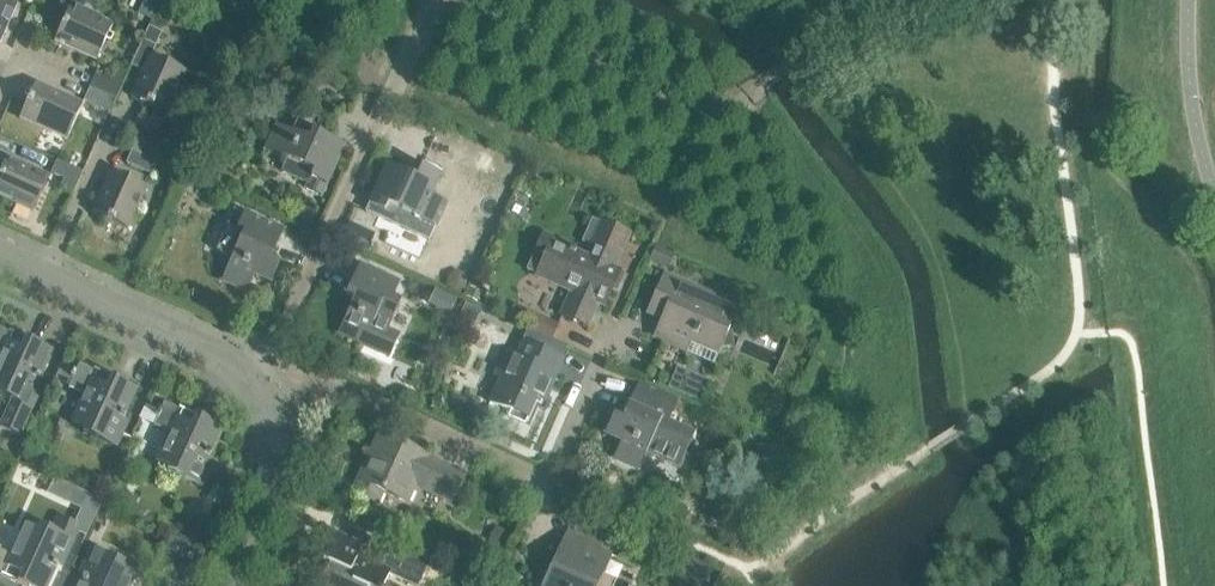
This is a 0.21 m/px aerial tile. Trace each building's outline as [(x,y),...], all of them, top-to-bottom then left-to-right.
[(15,7),(0,0),(0,40),(15,7)] [(79,13),(84,0),(61,0),(59,4),(69,9),(54,42),(96,61),(111,27),(79,13)] [(148,26),(142,40),(130,66),(143,72),(131,99),(165,115),(185,72),(150,57),(161,32),(148,26)] [(95,74),(89,87),(115,99),(127,73),(116,68),(110,81),(95,74)] [(35,84),(20,118),(66,140),(82,105),(35,84)] [(89,87),(83,101),(109,112),(115,99),(89,87)] [(276,125),(264,150),(286,160),(280,172),(306,184),(304,188),(320,196),(344,145),(315,132),(320,120),(300,112),(291,132),(276,125)] [(127,136),(123,145),(139,153),(143,143),(127,136)] [(151,175),(157,162),(131,150),(125,163),(151,175)] [(56,158),(49,172),(63,178),(59,187),(71,193),(81,169),(56,158)] [(0,172),(0,197),(32,212),(48,177),(6,159),(0,172)] [(416,177),(386,164),(368,205),(384,212),(387,205),(434,227),(446,202),(432,196),(441,176),(421,167),(416,177)] [(111,172),(92,214),(126,230),(145,188),(111,172)] [(309,226),(315,210),(301,204),(294,219),(309,226)] [(231,258),(221,280),(246,292),(253,276),(269,284),(277,265),(270,262),(284,232),(234,210),(216,251),(231,258)] [(547,251),(536,276),(571,291),(560,315),(586,326),(598,302),(604,305),(618,272),(612,269),(628,232),(601,221),(587,254),(570,247),(572,243),(545,231),(537,246),(547,251)] [(361,249),(367,233),(353,227),(346,243),(361,249)] [(674,254),(654,245),(648,261),(667,270),(674,254)] [(400,303),(396,301),(402,286),(358,266),(344,296),(353,300),(338,333),(363,344),(370,329),(385,336),(400,303)] [(713,364),(731,324),(738,306),(699,289),(662,273),(645,313),(659,319),(652,337),(713,364)] [(471,287),(466,297),(476,302),(481,292),(471,287)] [(455,300),(434,290),(428,303),(449,313),(455,300)] [(470,324),(477,309),(464,304),(457,319),(470,324)] [(557,325),(534,314),(527,330),(550,341),(557,325)] [(11,400),(0,424),(0,427),(20,435),(38,394),(33,392),(51,353),(36,346),(37,344),(0,327),(0,395),(11,400)] [(500,375),(489,402),(526,418),(535,398),(541,401),(564,348),(550,341),(527,330),(516,356),(504,351),(494,372),(500,375)] [(121,383),(79,363),(68,386),(88,395),(84,405),(80,403),(71,423),(84,429),(82,433),(111,446),(136,391),(121,385),(121,383)] [(620,442),(613,458),(638,469),(645,453),(678,468),(693,435),(667,423),(679,397),(638,378),(619,419),(612,416),(604,435),(620,442)] [(440,394),(430,396),(432,405),(441,403),(440,394)] [(164,402),(153,424),(173,434),(169,443),(165,441),(156,461),(168,467),(167,471),(196,484),(221,430),(206,423),(206,421),(164,402)] [(709,434),(710,440),(714,444),(720,444),(726,441),(727,437),(727,431),(722,427),(717,426),(711,429),(709,434)] [(463,474),(427,457),(378,435),(352,493),(376,504),(382,491),(406,502),(414,485),(450,501),(463,474)] [(772,451),(758,446),(749,467),(762,473),(772,451)] [(75,524),(73,530),(86,536),(102,500),(53,478),(47,493),(81,508),(74,523),(75,524)] [(132,512),(138,499),(126,493),(120,506),(132,512)] [(0,548),(0,576),(23,585),(47,585),(73,530),(75,524),(74,523),(57,516),(50,530),(40,525),(38,529),(25,523),(16,543),(20,545),(16,555),(0,548)] [(202,542),(210,527),(195,520),(188,536),(202,542)] [(608,554),(595,548),(601,537),(573,525),(545,585),(594,585),(608,554)] [(489,544),(501,549),(509,532),(497,526),(489,544)] [(389,574),(390,571),(386,569),(362,558),(362,559),(357,557),(363,544),(335,531),(322,560),(333,565),(328,576),(323,574),(318,585),(383,585),(389,574)] [(79,585),(149,585),(151,581),(122,567),(124,564),(95,551),(89,548),(77,574),(83,577),(79,585)] [(386,569),(390,571),(389,574),(415,585),(418,585),(429,563),(396,548),(386,569)] [(633,566),(638,554),(623,548),(618,560),(633,566)]
